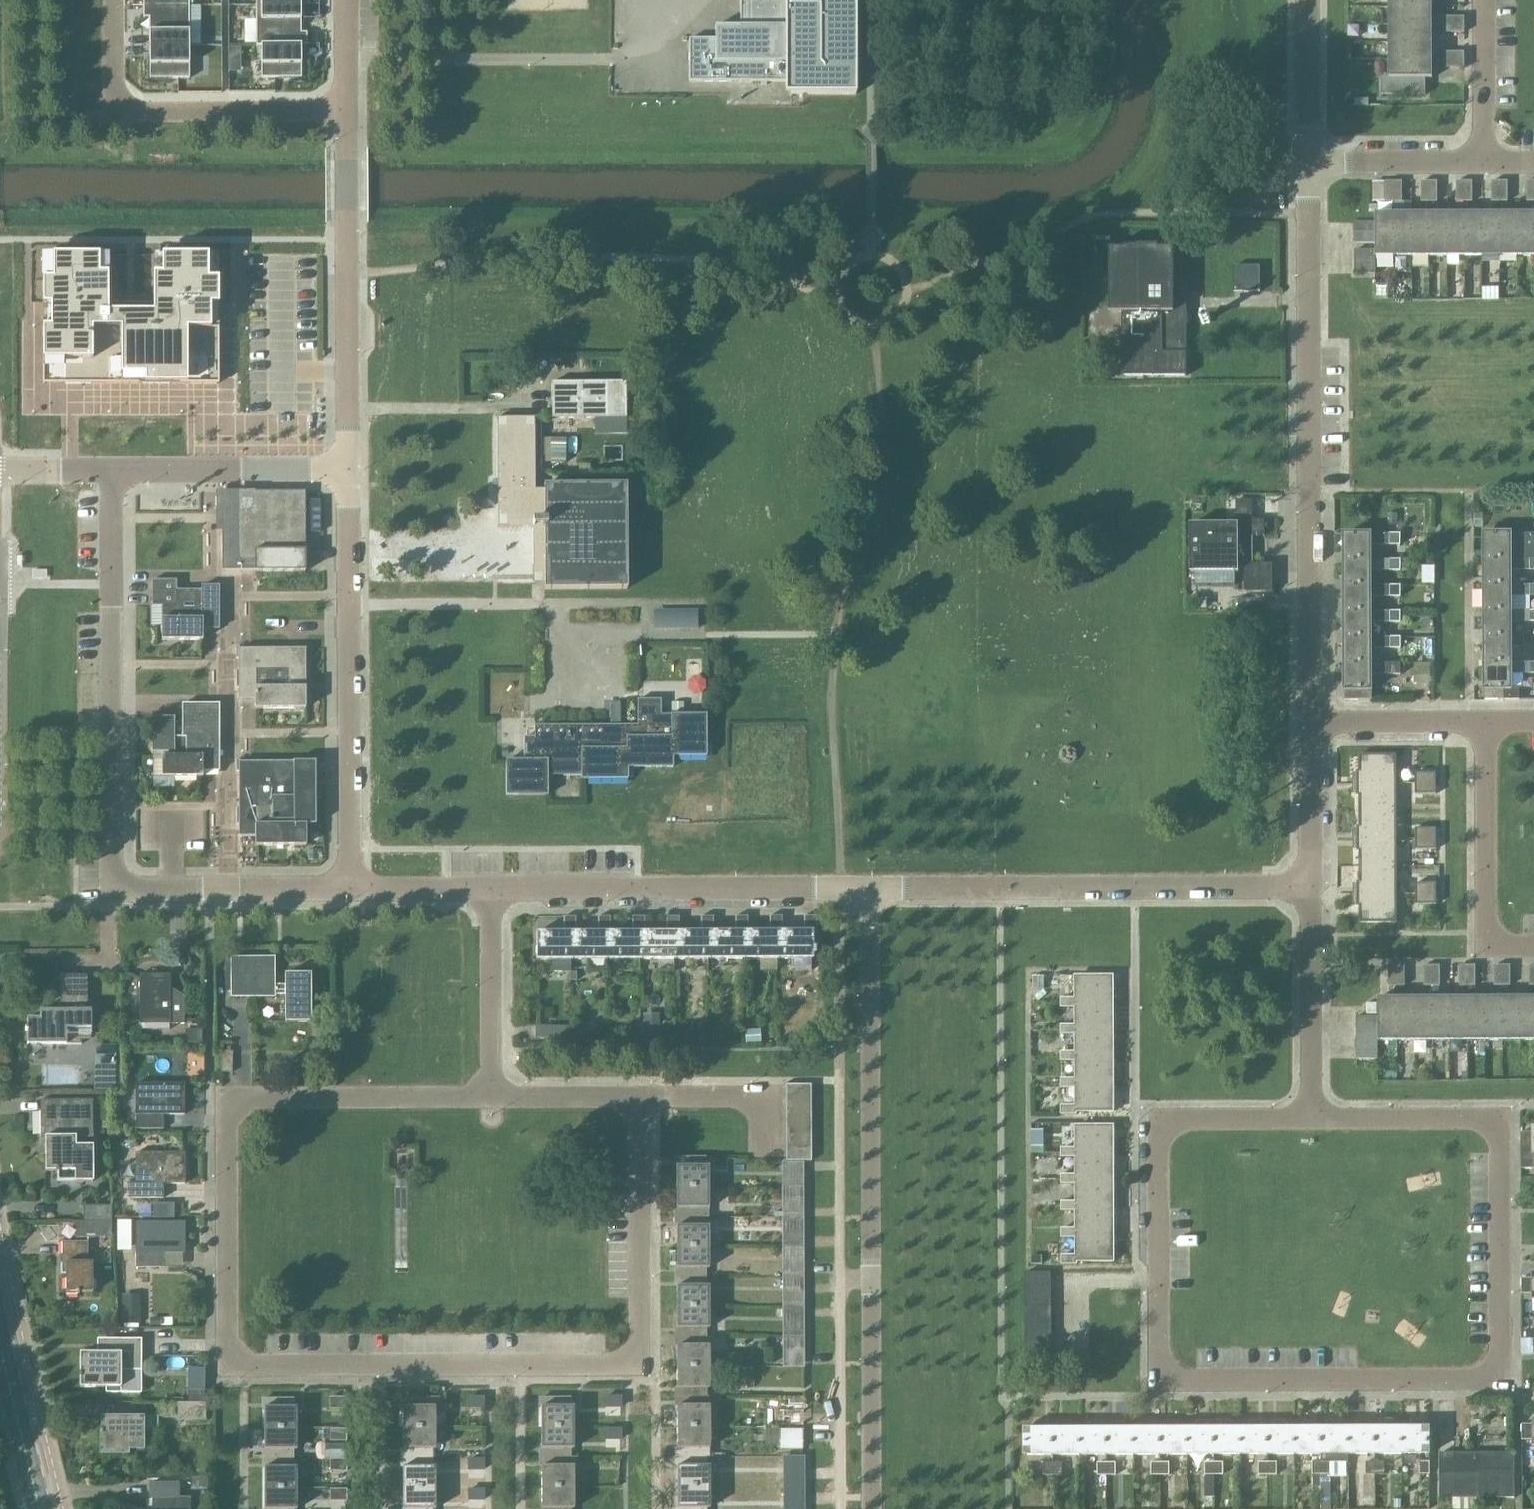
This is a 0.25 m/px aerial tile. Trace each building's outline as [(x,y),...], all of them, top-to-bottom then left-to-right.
[(688,39),(688,81),(791,81),(791,94),(855,94),(855,0),(739,0),(740,26),(715,26),(715,39),(688,39)] [(189,5),(142,5),(143,18),(148,18),(148,45),(189,45),(189,5)] [(256,45),(260,45),(301,45),(307,45),(306,32),(301,32),(301,5),(256,5),(256,45)] [(1388,24),(1432,24),(1432,7),(1388,7),(1388,24)] [(1388,42),(1432,42),(1432,24),(1388,24),(1388,42)] [(1444,33),(1464,33),(1464,24),(1444,24),(1444,33)] [(1388,60),(1432,59),(1432,42),(1388,42),(1388,60)] [(189,45),(148,45),(149,79),(189,78),(189,45)] [(301,78),(301,45),(260,45),(260,78),(301,78)] [(1425,94),(1425,84),(1425,78),(1432,78),(1432,59),(1388,60),(1388,77),(1381,77),(1381,94),(1425,94)] [(1444,68),(1464,68),(1464,59),(1444,59),(1444,68)] [(1386,202),(1394,202),(1394,181),(1385,182),(1386,202)] [(1394,181),(1394,202),(1402,202),(1402,181),(1394,181)] [(1429,181),(1429,202),(1437,202),(1437,181),(1429,181)] [(1456,201),(1464,201),(1464,181),(1456,181),(1456,201)] [(1464,181),(1464,201),(1472,201),(1472,181),(1464,181)] [(1499,181),(1499,201),(1507,201),(1507,181),(1499,181)] [(1375,256),(1394,256),(1394,213),(1375,213),(1375,221),(1375,232),(1375,243),(1375,250),(1375,256)] [(1394,256),(1411,256),(1411,213),(1394,213),(1394,256)] [(1411,256),(1429,256),(1429,213),(1411,213),(1411,256)] [(1429,256),(1447,256),(1446,213),(1429,213),(1429,256)] [(1447,256),(1465,256),(1464,213),(1446,213),(1447,256)] [(1465,256),(1482,256),(1482,213),(1464,213),(1465,256)] [(1482,256),(1500,256),(1499,213),(1482,213),(1482,256)] [(1500,256),(1517,256),(1517,213),(1499,213),(1500,256)] [(1533,256),(1533,213),(1517,213),(1517,256),(1533,256)] [(1353,232),(1375,232),(1375,221),(1353,222),(1353,232)] [(1353,243),(1375,243),(1375,232),(1353,232),(1353,243)] [(1173,311),(1173,289),(1173,248),(1158,248),(1158,246),(1137,246),(1137,248),(1124,248),(1124,249),(1110,249),(1110,313),(1121,313),(1122,375),(1186,375),(1186,311),(1173,311)] [(1375,250),(1356,250),(1355,250),(1355,274),(1375,274),(1375,256),(1375,250)] [(108,254),(42,255),(43,384),(138,384),(138,383),(218,383),(218,339),(219,339),(218,254),(153,254),(153,303),(108,303),(108,254)] [(1233,292),(1259,291),(1259,265),(1233,266),(1233,292)] [(626,418),(626,400),(626,399),(624,399),(624,382),(552,383),(552,418),(626,418)] [(20,398),(9,405),(27,434),(38,427),(20,398)] [(624,587),(623,491),(623,487),(626,487),(626,485),(544,485),(544,487),(546,487),(546,489),(533,489),(533,419),(534,419),(534,417),(497,418),(497,419),(499,419),(499,526),(498,526),(498,527),(532,527),(533,564),(529,564),(529,576),(529,583),(531,583),(546,583),(546,587),(545,587),(545,590),(627,589),(627,587),(624,587)] [(305,571),(305,493),(305,492),(222,492),(222,570),(254,570),(254,571),(305,571)] [(1190,524),(1190,572),(1238,572),(1238,568),(1245,568),(1245,591),(1272,591),(1272,564),(1252,564),(1252,536),(1264,536),(1264,520),(1252,520),(1252,500),(1236,500),(1236,524),(1190,524)] [(1344,560),(1371,560),(1371,545),(1400,545),(1399,533),(1344,534),(1344,560)] [(1522,545),(1533,544),(1533,533),(1484,534),(1484,560),(1522,559),(1522,545)] [(1511,585),(1511,570),(1533,570),(1533,559),(1522,559),(1484,560),(1484,586),(1511,585)] [(1344,586),(1371,586),(1371,571),(1400,571),(1400,560),(1371,560),(1344,560),(1344,586)] [(162,619),(162,640),(202,639),(202,629),(219,629),(219,586),(202,586),(202,590),(177,590),(177,581),(152,581),(152,606),(162,606),(162,619)] [(1511,611),(1511,596),(1533,596),(1533,585),(1511,585),(1484,586),(1484,612),(1511,611)] [(1400,586),(1371,586),(1344,586),(1344,612),(1371,612),(1371,596),(1400,595),(1400,586)] [(653,629),(697,629),(697,609),(653,610),(653,629)] [(1511,637),(1511,622),(1533,622),(1533,611),(1511,611),(1484,612),(1484,637),(1511,637)] [(1344,638),(1371,637),(1371,622),(1400,622),(1400,612),(1371,612),(1344,612),(1344,638)] [(1344,664),(1371,663),(1371,648),(1400,648),(1400,637),(1371,637),(1344,638),(1344,664)] [(1512,647),(1523,647),(1523,637),(1511,637),(1484,637),(1485,663),(1512,663),(1512,647)] [(257,709),(305,709),(306,709),(305,648),(238,649),(239,699),(255,699),(255,709),(257,709)] [(1512,663),(1485,663),(1485,700),(1520,700),(1520,688),(1512,688),(1512,674),(1533,674),(1533,662),(1512,663)] [(1372,674),(1400,674),(1400,663),(1371,663),(1344,664),(1344,700),(1372,700),(1372,674)] [(706,756),(706,715),(660,715),(660,699),(637,700),(637,725),(535,726),(535,736),(524,736),(524,760),(506,760),(506,795),(544,795),(547,795),(547,775),(581,775),(581,779),(586,779),(627,779),(627,767),(673,767),(672,756),(706,756)] [(219,771),(219,733),(219,704),(182,704),(182,737),(174,737),(174,717),(152,718),(152,752),(162,752),(162,777),(203,777),(203,771),(219,771)] [(1058,751),(1058,758),(1063,763),(1070,763),(1075,759),(1075,751),(1070,746),(1062,746),(1058,751)] [(1396,783),(1396,782),(1395,755),(1360,755),(1360,771),(1357,771),(1357,783),(1396,783)] [(315,820),(315,786),(315,763),(315,762),(239,762),(239,836),(256,836),(256,846),(257,846),(306,845),(306,820),(315,820)] [(1415,774),(1416,784),(1433,784),(1433,774),(1415,774)] [(1396,811),(1396,786),(1396,783),(1357,783),(1357,796),(1360,796),(1360,811),(1396,811)] [(1433,784),(1416,784),(1416,793),(1433,793),(1433,784)] [(1396,838),(1396,837),(1396,811),(1360,811),(1360,826),(1357,826),(1357,838),(1396,838)] [(1415,830),(1415,839),(1434,840),(1434,830),(1415,830)] [(1396,866),(1396,841),(1396,838),(1357,838),(1357,851),(1360,851),(1360,866),(1396,866)] [(1415,839),(1415,848),(1434,849),(1434,840),(1415,839)] [(1396,894),(1396,866),(1360,866),(1360,881),(1357,881),(1358,894),(1396,894)] [(1415,885),(1415,895),(1434,895),(1434,885),(1415,885)] [(1396,922),(1396,894),(1358,894),(1358,906),(1360,906),(1360,922),(1396,922)] [(1434,895),(1415,895),(1415,904),(1434,904),(1434,895)] [(639,932),(644,932),(644,916),(631,917),(631,931),(610,931),(605,932),(605,959),(639,959),(639,932)] [(674,931),(678,931),(678,916),(665,916),(665,931),(644,932),(639,932),(639,959),(674,959),(674,931)] [(708,931),(713,931),(713,916),(700,916),(700,931),(678,931),(674,931),(674,959),(708,959),(708,931)] [(742,931),(747,931),(747,916),(734,916),(734,931),(713,931),(708,931),(708,959),(743,959),(742,931)] [(776,931),(782,931),(782,916),(769,916),(769,931),(747,931),(742,931),(743,959),(777,959),(776,931)] [(782,931),(776,931),(777,959),(794,958),(811,958),(812,958),(812,941),(816,941),(816,916),(803,916),(803,931),(782,931)] [(562,932),(536,932),(536,960),(553,960),(570,959),(571,959),(571,932),(575,932),(575,917),(562,917),(562,918),(562,932)] [(605,932),(610,931),(610,917),(597,917),(597,932),(575,932),(571,932),(571,959),(605,959),(605,932)] [(275,995),(275,985),(275,957),(231,957),(231,995),(275,995)] [(1389,986),(1397,986),(1397,965),(1388,966),(1389,986)] [(1467,965),(1467,985),(1475,986),(1475,965),(1467,965)] [(1494,985),(1502,985),(1502,965),(1494,965),(1494,985)] [(1424,985),(1432,985),(1432,966),(1424,966),(1424,985)] [(275,985),(275,995),(286,995),(286,1022),(311,1022),(311,974),(286,974),(286,985),(275,985)] [(82,1034),(91,1034),(91,1010),(87,1010),(87,975),(61,975),(61,1003),(55,1003),(52,1007),(52,1010),(39,1010),(39,1018),(27,1018),(27,1028),(25,1027),(26,1031),(27,1031),(27,1044),(67,1043),(67,1039),(82,1039),(82,1034)] [(1075,1003),(1113,1002),(1113,975),(1075,975),(1075,998),(1061,998),(1061,1007),(1075,1006),(1075,1003)] [(170,979),(139,979),(139,1019),(169,1019),(169,1023),(184,1023),(184,1002),(184,1000),(170,1001),(170,979)] [(1378,1041),(1397,1041),(1397,997),(1378,997),(1378,1041)] [(1397,1041),(1414,1041),(1414,997),(1397,997),(1397,1041)] [(1414,1041),(1432,1041),(1432,997),(1414,997),(1414,1041)] [(1432,1041),(1449,1041),(1449,997),(1432,997),(1432,1041)] [(1449,1041),(1467,1041),(1467,997),(1449,997),(1449,1041)] [(1467,1041),(1485,1041),(1485,997),(1467,997),(1467,1041)] [(1485,1041),(1502,1041),(1502,997),(1485,997),(1485,1041)] [(1502,1041),(1520,1041),(1520,997),(1502,997),(1502,1041)] [(1533,1041),(1533,997),(1520,997),(1520,1041),(1533,1041)] [(1076,1030),(1113,1029),(1113,1002),(1075,1003),(1075,1006),(1076,1025),(1062,1025),(1062,1033),(1076,1033),(1076,1030)] [(1367,1013),(1376,1013),(1376,1004),(1367,1004),(1367,1013)] [(1356,1016),(1356,1059),(1377,1059),(1377,1016),(1356,1016)] [(695,1030),(696,1021),(676,1020),(676,1029),(695,1030)] [(561,1025),(538,1025),(538,1038),(561,1038),(561,1025)] [(1076,1057),(1113,1056),(1113,1029),(1076,1030),(1076,1033),(1076,1052),(1062,1052),(1062,1060),(1076,1060),(1076,1057)] [(112,1048),(96,1048),(96,1088),(112,1088),(112,1048)] [(221,1072),(232,1072),(232,1050),(221,1050),(221,1072)] [(50,1067),(62,1066),(62,1052),(50,1052),(50,1067)] [(1076,1083),(1113,1083),(1113,1056),(1076,1057),(1076,1060),(1076,1079),(1062,1079),(1062,1087),(1076,1087),(1076,1083)] [(180,1115),(180,1083),(140,1083),(140,1114),(135,1114),(135,1128),(157,1128),(158,1115),(180,1115)] [(1113,1111),(1113,1083),(1076,1083),(1076,1087),(1076,1106),(1062,1106),(1062,1114),(1076,1114),(1076,1111),(1113,1111)] [(787,1098),(810,1098),(810,1085),(787,1085),(787,1098)] [(811,1110),(810,1098),(787,1098),(787,1110),(811,1110)] [(58,1181),(93,1180),(93,1145),(76,1145),(76,1136),(93,1136),(92,1099),(40,1099),(41,1143),(45,1145),(46,1170),(56,1170),(56,1172),(58,1172),(58,1181)] [(787,1123),(811,1123),(811,1110),(787,1110),(787,1123)] [(787,1136),(811,1135),(811,1123),(787,1123),(787,1136)] [(1076,1153),(1113,1153),(1113,1126),(1076,1126),(1076,1149),(1062,1149),(1062,1156),(1076,1156),(1076,1153)] [(1533,1127),(1533,1132),(1521,1132),(1521,1168),(1533,1168),(1533,1127)] [(787,1148),(811,1148),(811,1135),(787,1136),(787,1148)] [(787,1161),(811,1161),(811,1148),(787,1148),(787,1161)] [(158,1184),(180,1184),(180,1153),(130,1153),(130,1183),(122,1183),(122,1198),(158,1198),(158,1184)] [(1113,1180),(1113,1153),(1076,1153),(1076,1156),(1076,1175),(1062,1176),(1062,1183),(1076,1183),(1076,1179),(1113,1180)] [(708,1187),(708,1171),(708,1166),(701,1166),(701,1157),(676,1157),(676,1166),(675,1166),(675,1187),(708,1187)] [(782,1162),(782,1172),(802,1172),(802,1162),(782,1162)] [(1113,1206),(1113,1180),(1076,1179),(1076,1183),(1076,1202),(1062,1202),(1062,1210),(1076,1210),(1076,1206),(1113,1206)] [(708,1208),(708,1187),(675,1187),(675,1208),(676,1208),(677,1217),(701,1216),(701,1208),(708,1208)] [(782,1188),(782,1198),(802,1197),(802,1187),(782,1188)] [(111,1221),(111,1206),(83,1205),(83,1221),(111,1221)] [(1076,1233),(1114,1233),(1113,1206),(1076,1206),(1076,1210),(1076,1229),(1062,1229),(1062,1237),(1076,1237),(1076,1233)] [(675,1247),(708,1247),(708,1226),(701,1226),(701,1216),(677,1217),(677,1226),(675,1226),(675,1247)] [(782,1218),(782,1228),(802,1227),(802,1217),(782,1218)] [(158,1253),(181,1253),(180,1222),(140,1222),(141,1252),(136,1252),(136,1267),(158,1267),(158,1253)] [(76,1238),(106,1238),(106,1223),(76,1223),(76,1238)] [(1077,1264),(1077,1263),(1077,1261),(1114,1261),(1114,1233),(1076,1233),(1076,1237),(1076,1256),(1063,1256),(1063,1264),(1077,1264)] [(66,1294),(76,1294),(79,1294),(79,1293),(93,1292),(93,1263),(88,1263),(88,1242),(62,1242),(62,1273),(66,1273),(66,1292),(66,1294)] [(677,1276),(701,1276),(701,1268),(708,1268),(708,1247),(675,1247),(676,1268),(677,1268),(677,1276)] [(783,1247),(783,1257),(802,1257),(802,1247),(783,1247)] [(1026,1284),(1052,1284),(1052,1272),(1026,1272),(1026,1284)] [(1533,1273),(1533,1278),(1521,1278),(1521,1293),(1533,1293),(1533,1300),(1533,1273)] [(701,1286),(701,1276),(677,1276),(677,1286),(676,1286),(676,1307),(708,1307),(708,1286),(701,1286)] [(783,1277),(783,1287),(802,1287),(802,1277),(783,1277)] [(1026,1295),(1052,1295),(1052,1284),(1026,1284),(1026,1295)] [(1026,1306),(1052,1306),(1052,1295),(1026,1295),(1026,1306)] [(1026,1318),(1052,1318),(1052,1306),(1026,1306),(1026,1318)] [(709,1328),(708,1307),(676,1307),(676,1328),(677,1328),(677,1336),(706,1337),(706,1328),(709,1328)] [(783,1307),(783,1317),(803,1317),(803,1307),(783,1307)] [(1026,1329),(1052,1329),(1052,1318),(1026,1318),(1026,1329)] [(1026,1340),(1052,1340),(1052,1329),(1026,1329),(1026,1340)] [(706,1337),(677,1336),(677,1346),(676,1346),(676,1367),(709,1367),(709,1351),(726,1351),(726,1337),(706,1337)] [(783,1337),(783,1347),(803,1347),(803,1337),(783,1337)] [(121,1370),(141,1369),(141,1339),(105,1339),(106,1353),(80,1353),(80,1388),(106,1388),(106,1392),(121,1392),(121,1370)] [(1026,1351),(1052,1351),(1052,1340),(1026,1340),(1026,1351)] [(1026,1363),(1052,1363),(1052,1351),(1026,1351),(1026,1363)] [(677,1396),(701,1396),(701,1387),(709,1387),(709,1367),(676,1367),(676,1387),(677,1387),(677,1396)] [(676,1426),(709,1426),(709,1405),(701,1405),(701,1396),(677,1396),(677,1405),(676,1405),(676,1426)] [(434,1427),(434,1406),(439,1406),(439,1397),(403,1397),(403,1406),(402,1406),(402,1427),(434,1427)] [(573,1406),(571,1406),(571,1397),(542,1397),(542,1406),(540,1406),(540,1427),(573,1427),(573,1406)] [(264,1428),(296,1428),(296,1407),(288,1407),(288,1398),(265,1398),(265,1407),(264,1407),(264,1428)] [(330,1398),(330,1408),(345,1408),(345,1398),(330,1398)] [(622,1399),(605,1399),(606,1410),(622,1411),(622,1399)] [(205,1419),(205,1403),(178,1403),(178,1419),(205,1419)] [(143,1432),(157,1432),(157,1416),(101,1417),(101,1430),(99,1430),(99,1449),(144,1449),(143,1432)] [(435,1419),(436,1436),(445,1436),(445,1418),(435,1419)] [(596,1419),(596,1430),(614,1430),(614,1419),(596,1419)] [(1429,1453),(1429,1427),(1423,1427),(1423,1419),(1410,1420),(1409,1427),(1401,1427),(1401,1453),(1429,1453)] [(1533,1419),(1533,1423),(1522,1424),(1522,1439),(1533,1439),(1533,1445),(1533,1419)] [(1080,1454),(1080,1428),(1072,1428),(1070,1420),(1058,1420),(1058,1428),(1053,1428),(1053,1454),(1080,1454)] [(1134,1454),(1134,1428),(1126,1428),(1125,1420),(1112,1420),(1112,1428),(1106,1428),(1106,1474),(1115,1474),(1115,1462),(1115,1454),(1134,1454)] [(1160,1454),(1160,1428),(1156,1428),(1156,1420),(1143,1420),(1141,1428),(1134,1428),(1134,1454),(1160,1454)] [(1187,1454),(1187,1428),(1180,1428),(1178,1420),(1166,1420),(1166,1428),(1160,1428),(1160,1454),(1187,1454)] [(1214,1454),(1214,1428),(1209,1428),(1209,1420),(1196,1420),(1194,1428),(1187,1428),(1187,1454),(1214,1454)] [(1241,1454),(1241,1428),(1233,1428),(1232,1420),(1219,1420),(1219,1428),(1214,1428),(1214,1454),(1241,1454)] [(1267,1453),(1267,1427),(1263,1427),(1263,1420),(1250,1420),(1248,1428),(1241,1428),(1241,1454),(1267,1453)] [(1294,1453),(1294,1427),(1287,1427),(1285,1420),(1273,1420),(1273,1427),(1267,1427),(1267,1453),(1294,1453)] [(1321,1453),(1321,1427),(1316,1427),(1316,1420),(1303,1420),(1302,1427),(1294,1427),(1294,1453),(1321,1453)] [(1348,1453),(1348,1427),(1340,1427),(1339,1420),(1326,1420),(1326,1427),(1321,1427),(1321,1453),(1321,1462),(1321,1474),(1330,1474),(1330,1461),(1348,1461),(1348,1453)] [(1375,1453),(1374,1427),(1369,1428),(1369,1420),(1357,1420),(1355,1427),(1348,1427),(1348,1453),(1375,1453)] [(1401,1453),(1401,1427),(1394,1427),(1392,1420),(1380,1420),(1380,1427),(1374,1427),(1375,1453),(1401,1453)] [(1034,1429),(1025,1429),(1025,1454),(1044,1454),(1044,1463),(1044,1474),(1053,1474),(1053,1463),(1053,1454),(1053,1428),(1048,1428),(1048,1421),(1035,1421),(1034,1429)] [(1106,1474),(1106,1428),(1102,1428),(1102,1421),(1089,1421),(1088,1428),(1080,1428),(1080,1454),(1097,1454),(1097,1474),(1106,1474)] [(677,1456),(702,1456),(702,1447),(709,1447),(709,1426),(676,1426),(676,1447),(677,1447),(677,1456)] [(434,1448),(434,1427),(402,1427),(402,1448),(403,1448),(403,1457),(432,1457),(432,1448),(434,1448)] [(573,1457),(573,1447),(573,1427),(540,1427),(541,1447),(542,1447),(542,1457),(573,1457)] [(1439,1427),(1438,1427),(1438,1462),(1463,1462),(1463,1427),(1439,1427)] [(1464,1427),(1463,1427),(1463,1462),(1488,1462),(1488,1427),(1487,1427),(1472,1427),(1464,1427)] [(1488,1427),(1488,1462),(1513,1462),(1513,1427),(1512,1427),(1503,1427),(1488,1427)] [(296,1457),(296,1449),(296,1428),(264,1428),(264,1449),(265,1449),(265,1458),(307,1458),(307,1457),(296,1457)] [(779,1428),(779,1447),(802,1448),(802,1429),(779,1428)] [(345,1429),(330,1429),(330,1439),(345,1439),(345,1429)] [(622,1431),(605,1431),(606,1443),(623,1443),(622,1431)] [(776,1454),(776,1472),(786,1472),(786,1454),(776,1454)] [(676,1486),(709,1486),(709,1465),(702,1465),(702,1456),(677,1456),(678,1465),(676,1465),(676,1486)] [(435,1487),(435,1466),(435,1457),(432,1457),(403,1457),(403,1466),(402,1466),(402,1487),(435,1487)] [(573,1487),(573,1466),(577,1466),(577,1457),(573,1457),(542,1457),(542,1466),(541,1466),(541,1487),(573,1487)] [(296,1488),(296,1467),(307,1467),(307,1458),(265,1458),(265,1467),(264,1467),(264,1488),(296,1488)] [(345,1459),(330,1459),(330,1469),(345,1469),(345,1459)] [(485,1462),(468,1462),(468,1474),(485,1474),(485,1462)] [(1151,1474),(1160,1474),(1160,1462),(1151,1462),(1151,1474)] [(1160,1474),(1168,1474),(1169,1474),(1169,1462),(1160,1462),(1160,1474)] [(1205,1474),(1214,1474),(1214,1462),(1205,1462),(1205,1474)] [(1214,1462),(1214,1474),(1223,1474),(1223,1462),(1214,1462)] [(1259,1474),(1268,1474),(1268,1462),(1259,1462),(1259,1474)] [(1268,1462),(1268,1474),(1276,1474),(1276,1462),(1268,1462)] [(1312,1474),(1321,1474),(1321,1462),(1312,1462),(1312,1474)] [(1366,1473),(1375,1473),(1375,1462),(1366,1462),(1366,1473)] [(1375,1473),(1384,1473),(1384,1462),(1375,1462),(1375,1473)] [(1420,1473),(1429,1473),(1429,1462),(1420,1462),(1420,1473)] [(1463,1462),(1438,1462),(1438,1497),(1440,1497),(1440,1496),(1448,1496),(1463,1496),(1464,1496),(1463,1462)] [(1488,1462),(1463,1462),(1464,1496),(1472,1496),(1487,1496),(1488,1496),(1488,1462)] [(1513,1462),(1488,1462),(1488,1496),(1503,1496),(1512,1496),(1513,1496),(1513,1462)] [(1053,1474),(1061,1474),(1062,1474),(1062,1463),(1053,1463),(1053,1474)] [(1015,1479),(1014,1493),(1029,1494),(1029,1480),(1015,1479)] [(190,1504),(181,1504),(181,1497),(178,1497),(178,1482),(152,1483),(152,1497),(156,1497),(156,1508),(190,1508),(190,1504)] [(476,1506),(479,1485),(468,1483),(464,1504),(476,1506)] [(702,1507),(709,1507),(709,1486),(676,1486),(677,1507),(678,1507),(678,1508),(702,1508),(702,1507)] [(435,1487),(402,1487),(402,1508),(403,1508),(444,1508),(444,1503),(435,1503),(435,1487)] [(571,1508),(573,1508),(573,1487),(541,1487),(541,1508),(542,1508),(571,1508)] [(294,1508),(296,1508),(296,1488),(264,1488),(264,1508),(294,1508)] [(345,1488),(330,1488),(330,1498),(345,1498),(345,1488)]
